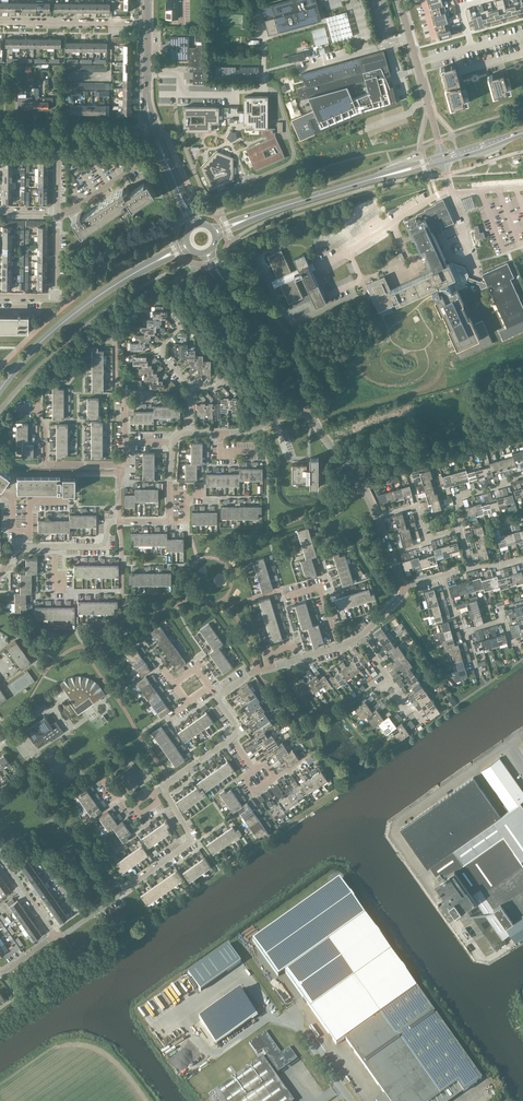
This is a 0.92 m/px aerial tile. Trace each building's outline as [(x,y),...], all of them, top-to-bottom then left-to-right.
[(124,0),(120,0),(120,3),(121,3),(121,9),(124,9),(132,9),(132,1),(124,0)] [(177,0),(166,0),(166,18),(177,18),(177,0)] [(261,7),(265,20),(266,19),(270,34),(279,32),(305,24),(321,20),(316,0),(287,0),(271,4),(261,7)] [(430,3),(432,8),(435,7),(436,11),(445,8),(443,0),(442,0),(430,3)] [(493,10),(496,22),(501,21),(500,18),(504,17),(499,0),(497,0),(495,1),(497,9),(493,10)] [(504,17),(507,16),(508,19),(513,18),(510,6),(505,8),(503,0),(499,0),(504,17)] [(514,5),(510,6),(513,18),(518,16),(517,13),(521,12),(517,1),(513,2),(514,5)] [(437,14),(434,15),(435,20),(446,17),(446,18),(448,17),(445,8),(436,11),(437,14)] [(467,9),(465,11),(470,26),(473,25),(474,28),(479,27),(476,16),(476,14),(471,16),(469,8),(467,9)] [(488,9),(483,10),(483,11),(484,11),(487,22),(490,21),(491,24),(496,22),(493,10),(488,11),(488,9)] [(326,17),(332,41),(353,35),(346,11),(326,17)] [(476,16),(479,27),(484,26),(483,23),(487,22),(484,11),(483,11),(480,12),(481,15),(476,16)] [(446,17),(435,20),(437,26),(440,25),(441,28),(445,27),(444,24),(448,22),(446,18),(446,17)] [(442,32),(439,32),(440,38),(451,35),(449,26),(445,27),(441,28),(442,32)] [(205,84),(205,69),(201,69),(201,66),(202,66),(202,45),(196,45),(196,47),(189,47),(189,36),(170,36),(170,59),(188,59),(188,66),(193,66),(193,84),(205,84)] [(124,54),(131,54),(132,45),(124,45),(119,45),(119,48),(124,48),(124,54)] [(329,46),(319,49),(320,54),(330,51),(329,46)] [(306,88),(297,90),(299,100),(308,97),(313,109),(291,119),(300,139),(322,130),(322,129),(366,110),(397,102),(394,94),(393,87),(390,88),(385,77),(390,74),(384,51),(359,57),(300,73),(306,88)] [(305,58),(304,52),(288,56),(290,62),(305,58)] [(131,54),(124,54),(119,54),(119,56),(124,56),(124,62),(131,63),(131,54)] [(131,63),(124,62),(119,62),(119,65),(123,65),(123,71),(131,71),(131,63)] [(453,65),(441,68),(452,107),(469,102),(467,97),(466,97),(464,93),(461,94),(453,65)] [(236,70),(236,67),(216,67),(216,80),(236,80),(236,73),(236,70)] [(259,80),(259,67),(239,67),(239,70),(236,70),(236,73),(239,73),(239,80),(259,80)] [(131,71),(123,71),(119,71),(119,74),(123,74),(123,80),(131,80),(131,71)] [(501,72),(489,75),(494,95),(511,90),(510,85),(508,85),(507,81),(504,82),(501,72)] [(131,80),(123,80),(119,80),(119,82),(123,82),(123,88),(131,88),(131,80)] [(131,88),(123,88),(119,88),(119,91),(123,91),(123,97),(131,97),(131,88)] [(228,107),(183,107),(183,131),(189,131),(212,131),(212,123),(219,123),(219,119),(223,119),(223,118),(229,118),(229,121),(235,121),(235,118),(237,118),(237,122),(244,122),(244,125),(252,125),(252,129),(260,129),(260,137),(266,137),(267,139),(246,149),(255,171),(285,158),(275,135),(275,128),(268,128),(268,96),(244,96),(244,111),(238,111),(238,107),(228,107)] [(22,109),(29,109),(29,97),(18,97),(18,106),(22,106),(22,109)] [(42,98),(42,110),(49,110),(49,106),(53,106),(53,97),(42,97),(42,98)] [(131,97),(123,97),(119,97),(119,100),(123,100),(123,106),(131,106),(131,97)] [(131,106),(123,106),(119,105),(119,108),(123,108),(123,114),(131,114),(131,106)] [(216,151),(200,167),(210,191),(234,180),(233,157),(216,151)] [(135,205),(151,194),(155,192),(147,180),(135,188),(135,187),(132,187),(129,189),(127,185),(84,214),(82,211),(75,216),(72,218),(73,219),(82,234),(104,219),(104,218),(126,203),(129,201),(133,207),(136,206),(135,205)] [(443,232),(441,227),(445,225),(445,226),(454,222),(443,199),(435,202),(435,203),(424,209),(425,210),(416,214),(417,215),(408,219),(408,220),(404,222),(412,240),(415,239),(422,256),(426,255),(433,270),(390,289),(384,276),(366,284),(379,311),(397,303),(397,304),(429,289),(455,277),(450,264),(447,265),(447,264),(446,264),(431,231),(436,229),(438,234),(443,232)] [(291,272),(283,253),(281,250),(267,256),(277,278),(274,279),(276,283),(277,285),(280,284),(289,304),(303,298),(295,280),(302,276),(316,307),(326,302),(325,300),(311,270),(311,269),(311,268),(310,266),(308,263),(304,253),(294,258),(298,268),(291,272)] [(377,271),(404,259),(401,252),(375,265),(377,271)] [(522,330),(522,306),(510,279),(514,277),(507,262),(482,274),(485,281),(483,282),(482,280),(481,281),(480,281),(467,276),(467,275),(465,270),(462,269),(463,268),(462,267),(462,266),(461,266),(460,266),(459,266),(459,267),(457,267),(458,265),(452,263),(450,264),(455,277),(429,289),(436,286),(435,288),(436,288),(433,290),(435,296),(436,296),(437,298),(435,299),(441,314),(443,313),(449,326),(448,327),(458,350),(456,351),(459,358),(493,343),(482,320),(473,324),(470,317),(468,318),(462,304),(464,303),(457,289),(462,287),(461,286),(464,285),(466,279),(479,284),(481,289),(487,286),(506,327),(499,331),(503,339),(522,330)] [(172,311),(163,311),(163,306),(159,306),(156,306),(155,306),(155,311),(152,311),(152,316),(153,316),(153,318),(153,319),(166,319),(166,318),(166,315),(166,314),(170,314),(175,319),(178,317),(172,311)] [(27,318),(0,318),(0,330),(27,330),(27,318)] [(160,326),(160,323),(161,322),(161,321),(164,321),(169,326),(171,323),(166,318),(166,319),(153,319),(153,318),(147,318),(147,324),(147,326),(160,326)] [(155,334),(155,331),(156,330),(156,329),(159,329),(163,334),(166,331),(161,326),(160,326),(147,326),(141,326),(141,331),(142,331),(142,334),(144,334),(155,334)] [(149,342),(149,339),(150,338),(150,337),(153,337),(158,342),(161,339),(156,334),(155,334),(144,334),(142,334),(136,334),(136,339),(137,339),(137,342),(149,342)] [(152,350),(155,347),(150,342),(149,342),(137,342),(130,342),(130,350),(144,350),(144,349),(144,347),(144,346),(144,345),(148,345),(152,350)] [(175,346),(175,356),(179,356),(179,357),(180,357),(182,357),(183,358),(184,358),(184,361),(180,365),(182,368),(188,363),(188,362),(187,362),(187,350),(187,346),(187,344),(179,344),(179,346),(175,346)] [(390,345),(385,348),(390,357),(396,354),(390,345)] [(187,350),(187,362),(188,362),(190,362),(191,363),(192,363),(192,366),(188,371),(190,374),(195,368),(195,358),(195,355),(195,349),(195,346),(187,346),(187,350)] [(103,356),(103,350),(97,350),(97,347),(91,347),(91,356),(103,356)] [(385,348),(380,351),(385,360),(390,357),(385,348)] [(380,351),(375,353),(380,363),(385,360),(380,351)] [(375,353),(370,356),(375,366),(380,363),(375,353)] [(428,353),(419,359),(422,364),(431,359),(428,353)] [(195,358),(195,368),(198,368),(199,369),(200,369),(200,372),(195,376),(198,379),(203,374),(203,373),(203,363),(203,361),(203,355),(198,355),(195,355),(195,358)] [(102,364),(103,356),(91,356),(91,360),(97,360),(97,364),(102,364)] [(152,364),(152,365),(158,360),(155,357),(150,362),(147,362),(147,361),(146,360),(146,357),(147,357),(147,356),(136,356),(134,356),(134,359),(133,359),(133,365),(139,365),(139,364),(152,364)] [(370,356),(365,359),(370,369),(375,366),(370,356)] [(365,359),(359,362),(365,372),(370,369),(365,359)] [(431,359),(422,364),(425,369),(434,364),(431,359)] [(102,369),(102,364),(97,364),(97,360),(91,360),(91,369),(102,369)] [(152,368),(152,365),(152,364),(139,364),(139,365),(139,367),(138,367),(138,372),(145,372),(157,372),(157,373),(158,373),(163,368),(160,365),(156,370),(152,369),(152,368)] [(434,364),(425,369),(428,374),(437,369),(434,364)] [(354,365),(348,368),(353,379),(355,378),(356,380),(359,378),(358,376),(359,376),(354,365)] [(102,377),(102,369),(91,369),(91,374),(97,374),(97,377),(102,377)] [(437,369),(428,374),(430,379),(440,374),(437,369)] [(157,376),(157,373),(157,372),(145,372),(145,375),(144,375),(144,380),(150,380),(163,380),(163,381),(169,375),(166,373),(161,377),(158,377),(157,376)] [(102,382),(102,377),(97,377),(97,374),(91,374),(91,382),(102,382)] [(440,374),(430,379),(433,384),(443,379),(440,374)] [(357,382),(354,383),(357,390),(365,386),(362,379),(360,380),(359,378),(356,380),(357,382)] [(443,379),(433,384),(436,389),(448,387),(443,379)] [(163,384),(163,381),(163,380),(150,380),(150,383),(149,383),(149,388),(169,388),(171,391),(176,386),(171,381),(167,385),(163,385),(163,384)] [(419,382),(412,383),(413,392),(421,391),(420,388),(422,388),(422,384),(420,385),(419,382)] [(404,387),(402,388),(403,391),(405,391),(405,393),(413,392),(412,383),(404,385),(404,387)] [(52,394),(63,394),(63,388),(58,388),(58,385),(52,385),(52,394)] [(365,386),(357,390),(361,397),(363,396),(364,398),(367,396),(366,395),(369,393),(365,386)] [(394,386),(387,389),(390,397),(398,394),(396,392),(398,391),(397,388),(395,389),(394,386)] [(221,398),(221,409),(221,411),(221,412),(229,412),(229,398),(229,392),(224,387),(221,390),(226,394),(226,397),(225,397),(224,398),(221,398)] [(229,398),(229,412),(237,412),(237,392),(232,387),(229,390),(234,394),(234,398),(233,398),(232,398),(229,398)] [(381,395),(379,396),(380,399),(382,398),(383,401),(390,397),(387,389),(379,393),(381,395)] [(205,404),(205,398),(200,392),(197,395),(202,400),(202,403),(201,403),(200,404),(197,404),(197,414),(200,414),(200,416),(200,417),(205,417),(205,404)] [(213,404),(213,398),(208,392),(205,395),(210,400),(210,403),(209,403),(208,404),(205,404),(205,417),(205,416),(205,414),(208,414),(208,417),(213,417),(213,414),(213,404)] [(221,398),(216,392),(213,395),(218,400),(218,403),(217,403),(216,404),(213,404),(213,414),(216,414),(216,416),(216,417),(221,417),(221,412),(221,411),(221,409),(221,398)] [(373,397),(362,402),(365,409),(376,404),(375,402),(377,401),(376,398),(374,399),(373,397)] [(154,417),(159,417),(159,411),(162,411),(162,406),(154,406),(154,411),(154,417)] [(159,417),(167,417),(167,406),(162,406),(162,411),(159,411),(159,417)] [(175,411),(175,406),(167,406),(167,417),(172,417),(172,411),(175,411)] [(172,417),(180,417),(180,406),(175,406),(175,411),(172,411),(172,417)] [(130,423),(139,423),(139,411),(134,411),(134,417),(130,417),(130,423)] [(102,430),(102,422),(91,422),(91,427),(96,427),(96,430),(102,430)] [(27,432),(27,423),(21,423),(21,426),(16,426),(16,432),(27,432)] [(67,430),(67,424),(56,424),(56,433),(61,433),(61,430),(67,430)] [(102,435),(102,430),(96,430),(96,427),(91,427),(91,435),(102,435)] [(56,438),(67,438),(67,430),(61,430),(61,433),(56,433),(56,438)] [(27,437),(27,432),(16,432),(16,440),(22,440),(22,436),(27,437)] [(102,443),(102,435),(91,435),(91,440),(96,440),(96,443),(102,443)] [(27,445),(27,437),(22,436),(22,440),(16,440),(16,445),(22,445),(27,445)] [(61,443),(67,443),(67,438),(56,438),(56,446),(61,446),(61,443)] [(102,448),(102,443),(96,443),(96,440),(91,440),(91,448),(102,448)] [(67,451),(67,443),(61,443),(61,446),(56,446),(56,451),(67,451)] [(33,450),(33,445),(27,445),(22,445),(22,453),(27,453),(27,450),(33,450)] [(33,458),(33,450),(27,450),(27,453),(22,453),(21,458),(33,458)] [(515,463),(522,461),(520,450),(512,452),(513,455),(515,463)] [(61,456),(67,456),(67,451),(56,451),(56,459),(61,459),(61,456)] [(516,466),(515,463),(513,455),(505,458),(508,469),(509,473),(510,476),(514,475),(512,467),(516,466)] [(154,466),(154,458),(143,458),(143,463),(149,463),(149,466),(154,466)] [(307,463),(292,463),(292,482),(307,481),(310,481),(310,487),(319,487),(319,458),(310,458),(310,467),(308,467),(307,467),(307,463)] [(509,473),(508,469),(505,458),(497,460),(500,471),(504,470),(506,477),(510,476),(509,473)] [(496,472),(500,471),(497,460),(489,462),(490,465),(492,473),(493,476),(494,480),(498,479),(496,472)] [(154,471),(154,466),(149,466),(149,463),(143,463),(143,471),(154,471)] [(493,476),(492,473),(490,465),(482,468),(485,478),(486,483),(487,483),(487,485),(491,484),(489,477),(493,476)] [(249,480),(257,480),(257,474),(254,474),(254,468),(249,468),(249,480)] [(257,480),(263,480),(263,468),(254,468),(254,474),(257,474),(257,480)] [(486,483),(485,478),(482,468),(474,470),(477,481),(482,479),(484,486),(487,485),(487,483),(486,483)] [(430,478),(432,477),(430,469),(412,474),(413,478),(420,476),(421,480),(430,478)] [(466,472),(467,472),(466,469),(458,471),(461,482),(469,480),(466,472)] [(473,482),(477,481),(474,470),(467,472),(466,472),(469,480),(471,490),(475,489),(473,482)] [(0,489),(9,477),(0,471),(0,489)] [(154,480),(154,471),(143,471),(143,476),(142,476),(142,480),(149,480),(154,480)] [(453,484),(461,482),(458,471),(450,473),(453,484)] [(449,485),(453,484),(450,473),(442,476),(447,494),(451,492),(449,485)] [(226,485),(234,485),(234,480),(231,480),(231,474),(226,474),(226,485)] [(240,485),(240,480),(239,474),(231,474),(231,480),(234,480),(234,485),(240,485)] [(73,476),(61,476),(61,492),(73,492),(73,476)] [(58,478),(16,478),(16,490),(59,490),(59,487),(60,478),(58,478)] [(432,485),(430,478),(421,480),(423,484),(415,486),(416,490),(432,485)] [(520,483),(519,480),(515,481),(517,488),(513,490),(516,500),(522,498),(522,494),(521,487),(520,483)] [(404,498),(412,496),(409,485),(401,487),(404,498)] [(426,496),(435,493),(432,485),(416,490),(417,494),(425,492),(426,496)] [(396,500),(404,498),(401,487),(393,489),(396,500)] [(508,494),(507,490),(506,487),(502,488),(503,491),(504,495),(507,506),(515,504),(512,493),(508,494)] [(504,495),(503,491),(502,488),(498,489),(500,497),(496,498),(500,509),(507,506),(504,495)] [(153,495),(153,489),(145,489),(145,501),(150,501),(150,495),(153,495)] [(150,501),(158,501),(158,489),(153,489),(153,495),(150,495),(150,501)] [(388,502),(396,500),(393,489),(385,492),(388,502)] [(496,498),(492,499),(490,491),(486,493),(487,495),(489,502),(492,511),(500,509),(496,498)] [(391,510),(390,507),(388,502),(385,492),(377,494),(380,505),(385,503),(387,511),(391,510)] [(421,506),(439,500),(437,492),(435,493),(426,496),(427,500),(420,502),(421,506)] [(431,512),(441,508),(439,500),(421,506),(422,509),(429,507),(431,512)] [(481,504),(481,502),(473,504),(476,515),(484,513),(481,504)] [(484,513),(492,511),(489,502),(481,504),(484,513)] [(468,518),(476,515),(473,504),(465,507),(468,518)] [(227,518),(232,518),(232,512),(235,512),(235,507),(227,507),(227,518)] [(232,518),(240,518),(240,507),(235,507),(235,512),(232,512),(232,518)] [(240,518),(245,518),(245,512),(248,512),(248,507),(240,507),(240,518)] [(245,518),(253,518),(253,507),(248,507),(248,512),(245,512),(245,518)] [(253,518),(258,518),(258,512),(262,512),(262,507),(253,507),(253,518)] [(405,520),(402,512),(394,515),(396,523),(405,520)] [(69,526),(77,526),(77,521),(74,521),(74,515),(69,515),(69,520),(69,526)] [(82,526),(82,515),(74,515),(74,521),(77,521),(77,526),(82,526)] [(82,526),(90,526),(90,520),(87,521),(87,515),(82,515),(82,526)] [(90,520),(90,526),(96,526),(96,515),(87,515),(87,521),(90,520)] [(406,524),(415,521),(414,517),(411,518),(405,520),(396,523),(398,530),(407,528),(406,524)] [(43,532),(51,532),(51,526),(47,526),(48,520),(43,520),(43,532)] [(56,532),(56,520),(48,520),(47,526),(51,526),(51,532),(56,532)] [(56,532),(64,532),(64,526),(61,526),(61,520),(56,520),(56,532)] [(69,532),(69,526),(69,520),(61,520),(61,526),(64,526),(64,532),(69,532)] [(515,543),(522,540),(520,530),(519,525),(518,522),(514,523),(515,526),(516,531),(512,532),(515,543)] [(484,533),(482,525),(471,528),(472,532),(465,534),(466,538),(469,537),(473,536),(484,533)] [(310,532),(308,527),(297,530),(299,535),(310,532)] [(401,538),(411,535),(409,527),(407,528),(398,530),(401,538)] [(504,534),(503,529),(502,527),(498,528),(501,535),(496,536),(499,547),(507,545),(504,534)] [(300,540),(311,536),(310,532),(299,535),(300,540)] [(507,545),(515,543),(512,532),(504,534),(507,545)] [(139,545),(139,533),(131,533),(131,539),(134,539),(134,545),(139,545)] [(144,539),(144,533),(139,533),(139,545),(147,545),(147,539),(144,539)] [(152,545),(152,533),(144,533),(144,539),(147,539),(147,545),(152,545)] [(476,544),(484,541),(487,541),(484,533),(473,536),(476,544)] [(414,543),(412,539),(417,538),(416,534),(401,538),(403,546),(414,543)] [(437,547),(435,540),(431,541),(434,554),(436,559),(444,557),(441,546),(437,547)] [(303,549),(314,546),(312,541),(302,544),(303,549)] [(449,544),(452,555),(460,552),(457,541),(449,544)] [(478,551),(487,549),(484,541),(476,544),(478,551)] [(444,557),(452,555),(449,544),(441,546),(444,557)] [(473,553),(471,554),(472,557),(479,555),(480,560),(489,557),(487,549),(478,551),(473,553)] [(311,557),(317,555),(315,550),(305,554),(306,558),(311,557)] [(409,553),(413,569),(421,567),(419,558),(418,556),(414,557),(413,552),(412,550),(408,551),(409,553)] [(413,569),(409,553),(408,551),(405,552),(407,559),(402,560),(405,571),(413,569)] [(336,562),(347,559),(345,553),(340,555),(339,552),(333,554),(336,562)] [(437,562),(436,559),(434,554),(427,556),(429,565),(437,562)] [(421,567),(429,565),(427,556),(419,558),(421,567)] [(255,568),(266,565),(264,557),(258,559),(259,562),(254,563),(255,568)] [(313,562),(311,557),(306,558),(301,560),(302,565),(313,562)] [(37,565),(37,558),(25,558),(25,568),(31,568),(31,565),(37,565)] [(337,567),(348,563),(347,559),(336,562),(337,567)] [(304,570),(314,566),(313,562),(302,565),(304,570)] [(25,573),(31,573),(37,573),(37,565),(31,565),(31,568),(25,568),(25,573)] [(79,571),(79,565),(74,565),(73,576),(82,576),(82,571),(79,571)] [(87,576),(87,565),(79,565),(79,571),(82,571),(82,576),(87,576)] [(521,571),(517,572),(515,565),(511,566),(512,569),(513,574),(516,584),(522,583),(522,576),(522,571),(521,571)] [(317,576),(317,574),(314,566),(304,570),(306,576),(310,575),(311,578),(317,576)] [(516,584),(513,574),(509,575),(507,567),(503,568),(504,571),(505,576),(506,576),(509,587),(516,584)] [(501,589),(509,587),(506,576),(505,576),(504,571),(503,568),(500,570),(502,577),(498,578),(500,586),(501,589)] [(497,575),(493,576),(491,569),(487,570),(488,572),(489,577),(492,588),(500,586),(498,578),(497,575)] [(258,578),(269,574),(268,570),(257,573),(258,578)] [(484,590),(492,588),(489,577),(488,572),(487,570),(483,571),(485,578),(481,579),(483,587),(484,590)] [(148,579),(148,573),(140,573),(140,584),(145,584),(145,579),(148,579)] [(153,584),(153,573),(148,573),(148,579),(145,579),(145,584),(153,584)] [(161,579),(161,573),(153,573),(153,584),(158,584),(158,579),(161,579)] [(166,584),(166,573),(161,573),(161,579),(158,579),(158,584),(166,584)] [(342,581),(352,577),(351,573),(340,576),(342,581)] [(481,579),(480,576),(472,578),(475,589),(483,587),(481,579)] [(343,586),(353,582),(354,582),(352,577),(342,581),(343,586)] [(468,592),(475,589),(472,578),(465,581),(468,592)] [(460,594),(468,592),(465,581),(457,583),(460,594)] [(452,596),(460,594),(457,583),(449,585),(452,596)] [(272,584),(261,587),(262,592),(273,589),(272,584)] [(369,588),(364,590),(368,601),(375,598),(376,598),(374,593),(371,594),(369,588)] [(436,596),(434,588),(423,591),(426,599),(436,596)] [(363,602),(368,601),(364,590),(360,591),(363,602)] [(438,600),(445,598),(444,594),(441,595),(436,596),(426,599),(428,607),(439,604),(438,600)] [(271,602),(270,598),(270,596),(259,599),(261,606),(271,602)] [(344,608),(349,606),(345,596),(341,597),(344,608)] [(339,609),(344,608),(341,597),(333,599),(334,605),(338,604),(339,609)] [(468,610),(479,607),(477,599),(456,605),(457,609),(467,606),(468,610)] [(117,601),(115,601),(107,601),(108,613),(113,613),(113,608),(117,608),(117,601)] [(307,606),(306,602),(306,601),(295,604),(296,609),(307,606)] [(20,608),(25,608),(25,603),(14,603),(14,612),(20,612),(20,608)] [(447,606),(440,608),(439,604),(428,607),(430,615),(448,610),(447,606)] [(522,605),(514,607),(515,611),(514,611),(514,612),(509,614),(510,617),(517,616),(516,615),(522,614),(522,605)] [(43,613),(43,607),(35,607),(35,618),(40,618),(40,613),(43,613)] [(48,618),(48,607),(43,607),(43,613),(40,613),(40,618),(48,618)] [(471,618),(481,615),(479,607),(468,610),(471,618)] [(442,616),(449,614),(448,610),(430,615),(432,623),(443,620),(442,616)] [(473,626),(484,623),(481,615),(471,618),(473,626)] [(313,625),(312,620),(301,623),(302,628),(308,627),(313,625)] [(451,628),(448,621),(448,620),(437,623),(440,631),(451,628)] [(212,626),(209,622),(200,629),(203,633),(212,626)] [(522,631),(522,622),(519,623),(520,627),(513,629),(514,633),(521,631),(522,631)] [(315,630),(320,628),(318,623),(313,625),(308,627),(310,635),(315,633),(315,630)] [(165,632),(160,625),(151,631),(154,636),(158,632),(160,635),(165,632)] [(206,637),(215,630),(212,626),(203,633),(206,637)] [(276,635),(281,634),(279,626),(268,629),(269,634),(275,632),(276,635)] [(386,633),(381,627),(381,626),(374,632),(379,638),(386,633)] [(495,628),(494,626),(490,627),(493,636),(489,638),(491,646),(492,648),(499,646),(499,644),(497,635),(495,628)] [(311,639),(322,636),(320,628),(315,630),(315,633),(310,635),(311,639)] [(442,639),(453,636),(451,628),(440,631),(442,639)] [(491,646),(489,638),(484,639),(482,629),(478,630),(480,639),(481,640),(483,649),(491,646)] [(208,641),(218,635),(215,630),(206,637),(208,641)] [(475,651),(483,649),(481,640),(480,639),(478,630),(474,631),(477,641),(473,642),(475,651)] [(158,642),(168,636),(165,632),(160,635),(158,632),(154,636),(158,642)] [(283,639),(281,634),(276,635),(275,632),(269,634),(272,642),(283,639)] [(383,645),(391,640),(386,633),(379,638),(383,645)] [(499,644),(507,642),(505,633),(497,635),(499,644)] [(211,645),(220,639),(218,635),(208,641),(211,645)] [(168,646),(172,642),(168,636),(158,642),(161,646),(166,643),(168,646)] [(314,647),(319,646),(318,643),(324,641),(322,636),(311,639),(314,647)] [(455,644),(453,638),(453,636),(442,639),(444,647),(447,646),(455,644)] [(214,649),(219,646),(223,643),(220,639),(211,645),(214,649)] [(9,653),(19,646),(15,640),(5,647),(9,653)] [(395,647),(391,640),(383,645),(388,652),(389,651),(395,647)] [(463,642),(458,643),(455,644),(447,646),(450,654),(461,651),(459,647),(467,645),(466,641),(463,642)] [(166,653),(175,646),(172,642),(168,646),(166,643),(161,646),(166,653)] [(394,658),(403,652),(398,645),(395,647),(389,651),(394,658)] [(13,658),(23,651),(19,646),(9,653),(13,658)] [(139,653),(135,646),(134,646),(125,653),(128,657),(133,654),(135,656),(139,653)] [(175,656),(180,653),(175,646),(166,653),(169,657),(173,654),(175,656)] [(212,657),(222,650),(219,646),(214,649),(209,652),(212,657)] [(361,650),(359,651),(358,651),(355,648),(353,649),(363,663),(368,659),(361,650)] [(358,666),(363,663),(353,649),(351,651),(353,654),(352,655),(353,656),(352,657),(358,666)] [(215,661),(224,654),(222,650),(212,657),(215,661)] [(17,664),(27,656),(23,651),(13,658),(17,664)] [(452,662),(463,659),(461,651),(450,654),(452,662)] [(398,665),(407,658),(403,652),(394,658),(396,661),(387,668),(389,671),(392,669),(394,667),(398,665)] [(133,664),(142,657),(139,653),(135,656),(133,654),(128,657),(133,664)] [(173,664),(183,657),(180,653),(175,656),(173,654),(169,657),(173,664)] [(218,665),(227,658),(224,654),(215,661),(218,665)] [(27,656),(17,664),(21,669),(31,662),(27,656)] [(352,657),(351,656),(349,658),(351,661),(350,662),(351,663),(349,664),(356,673),(361,670),(358,666),(352,657)] [(136,668),(145,661),(142,657),(133,664),(136,668)] [(176,668),(186,661),(183,657),(173,664),(176,668)] [(464,663),(471,661),(470,657),(467,658),(467,657),(463,659),(452,662),(454,670),(465,667),(464,663)] [(221,669),(230,662),(227,658),(218,665),(221,669)] [(398,665),(394,667),(392,669),(389,671),(392,674),(397,671),(401,668),(403,671),(410,667),(412,665),(407,658),(398,665)] [(145,661),(136,668),(139,672),(148,665),(145,661)] [(349,664),(348,665),(347,664),(346,665),(344,661),(341,663),(351,676),(356,673),(349,664)] [(224,673),(233,666),(230,662),(221,669),(224,673)] [(346,680),(351,676),(341,663),(339,664),(342,668),(341,669),(341,670),(340,670),(340,671),(346,680)] [(142,676),(151,669),(148,665),(139,672),(142,676)] [(337,666),(334,668),(337,671),(336,672),(336,673),(335,674),(341,683),(343,685),(348,682),(346,680),(340,671),(340,670),(337,666)] [(414,673),(410,667),(403,671),(402,672),(407,679),(414,673)] [(463,680),(462,676),(467,675),(465,667),(454,670),(456,674),(454,675),(455,682),(463,680)] [(317,674),(316,675),(315,675),(313,675),(309,669),(306,671),(319,688),(324,685),(317,674)] [(325,674),(324,674),(321,675),(317,669),(314,671),(316,675),(317,674),(324,685),(327,689),(332,685),(325,674)] [(27,671),(7,685),(14,695),(35,681),(27,671)] [(313,692),(319,688),(306,671),(303,673),(307,679),(307,681),(306,682),(310,688),(313,692)] [(341,683),(335,674),(333,675),(333,674),(331,675),(329,671),(327,673),(336,687),(341,683)] [(306,682),(303,678),(301,679),(300,679),(296,672),(293,674),(305,692),(310,688),(306,682)] [(412,686),(419,680),(414,673),(407,679),(412,686)] [(300,696),(305,692),(293,674),(290,677),(294,683),(294,684),(292,685),(300,696)] [(63,681),(60,683),(70,697),(70,698),(67,700),(77,714),(82,711),(91,705),(94,702),(93,701),(103,694),(104,694),(101,689),(102,689),(100,686),(99,687),(96,683),(96,682),(94,680),(94,681),(89,679),(89,678),(87,677),(86,677),(81,676),(79,675),(79,676),(73,677),(73,676),(70,677),(71,677),(66,680),(65,679),(63,680),(63,681)] [(149,680),(146,676),(137,682),(142,689),(146,686),(144,683),(149,680)] [(144,693),(154,687),(149,680),(144,683),(146,686),(142,689),(144,693)] [(425,689),(421,684),(419,681),(412,686),(415,690),(412,692),(413,694),(413,695),(410,697),(411,699),(425,689)] [(251,687),(248,683),(248,682),(234,692),(235,694),(238,692),(239,693),(239,692),(241,694),(251,687)] [(152,694),(157,691),(154,687),(144,693),(149,700),(154,697),(152,694)] [(240,701),(254,691),(251,687),(241,694),(242,696),(241,696),(242,697),(239,699),(240,701)] [(418,701),(428,694),(425,689),(411,699),(413,701),(416,699),(416,700),(417,699),(418,701)] [(152,704),(161,698),(157,691),(152,694),(154,697),(149,700),(152,704)] [(247,702),(257,695),(254,691),(240,701),(242,703),(245,701),(246,701),(247,702)] [(418,708),(431,698),(434,696),(431,692),(428,694),(418,701),(419,702),(419,703),(416,706),(418,708)] [(259,701),(260,700),(257,695),(247,702),(248,704),(247,704),(248,705),(245,707),(247,709),(249,708),(248,708),(259,701)] [(358,713),(369,705),(368,704),(368,702),(374,698),(372,695),(354,707),(358,713)] [(155,708),(164,702),(161,698),(152,704),(155,708)] [(424,709),(434,702),(431,698),(418,708),(419,710),(422,708),(423,708),(424,709)] [(366,715),(384,703),(382,700),(372,707),(370,707),(369,705),(358,713),(362,718),(366,716),(366,715)] [(262,705),(259,701),(248,708),(249,708),(250,709),(249,710),(250,710),(247,712),(248,714),(262,705)] [(158,712),(167,706),(164,702),(155,708),(158,712)] [(424,716),(437,707),(434,702),(424,709),(425,711),(425,712),(422,714),(424,716)] [(370,721),(381,713),(379,712),(380,710),(386,706),(384,703),(366,715),(366,716),(370,721)] [(263,710),(265,709),(262,705),(248,714),(249,717),(253,714),(253,715),(254,715),(255,716),(263,710)] [(167,706),(158,712),(161,716),(170,710),(167,706)] [(430,718),(440,711),(437,707),(424,716),(425,718),(428,716),(429,717),(429,716),(430,718)] [(249,722),(248,723),(250,726),(266,714),(263,710),(255,716),(253,717),(254,719),(254,720),(251,722),(249,722)] [(389,715),(391,714),(389,711),(383,715),(382,715),(381,713),(370,721),(374,726),(379,723),(389,715)] [(202,715),(209,724),(213,721),(207,712),(202,715)] [(382,728),(400,715),(398,712),(392,717),(390,716),(389,715),(379,723),(382,728)] [(266,714),(250,726),(252,729),(254,728),(254,726),(257,724),(258,724),(259,726),(269,719),(266,714)] [(205,727),(209,724),(202,715),(198,718),(205,727)] [(397,726),(396,724),(396,723),(402,718),(400,715),(382,728),(386,733),(391,730),(397,726)] [(56,721),(55,721),(50,725),(44,716),(25,730),(34,743),(35,745),(43,740),(43,741),(45,743),(49,740),(50,741),(59,734),(63,732),(56,722),(56,721)] [(201,730),(205,727),(198,718),(194,720),(201,730)] [(269,719),(259,726),(261,727),(260,728),(257,730),(259,733),(272,723),(269,719)] [(395,735),(413,722),(411,719),(405,724),(403,723),(402,722),(397,726),(391,730),(395,735)] [(197,732),(201,730),(194,720),(190,723),(197,732)] [(413,722),(395,735),(399,740),(410,733),(409,731),(409,730),(415,725),(413,722)] [(193,735),(197,732),(190,723),(186,726),(193,735)] [(164,730),(161,726),(152,732),(155,737),(164,730)] [(189,738),(193,735),(186,726),(182,729),(189,738)] [(184,741),(189,738),(182,729),(178,732),(184,741)] [(158,741),(167,734),(164,730),(155,737),(158,741)] [(268,737),(268,736),(265,732),(255,738),(256,740),(256,741),(256,742),(253,744),(251,744),(245,748),(248,752),(251,749),(262,741),(268,737)] [(161,745),(170,738),(167,734),(158,741),(161,745)] [(266,746),(275,739),(272,734),(268,736),(268,737),(262,741),(251,749),(253,752),(258,749),(260,746),(263,744),(264,745),(265,744),(266,746)] [(164,749),(173,742),(170,738),(161,745),(164,749)] [(279,744),(278,744),(275,739),(266,746),(267,747),(266,748),(267,749),(263,751),(265,754),(269,751),(272,748),(279,744)] [(286,746),(282,741),(278,744),(279,744),(272,748),(269,751),(265,754),(267,756),(274,751),(274,752),(275,751),(276,753),(286,746)] [(166,753),(176,746),(173,742),(164,749),(166,753)] [(169,757),(178,750),(176,746),(166,753),(169,757)] [(289,751),(286,746),(276,753),(277,754),(277,755),(277,756),(274,758),(275,761),(279,759),(283,756),(289,751)] [(286,760),(296,753),(292,748),(289,751),(283,756),(279,759),(280,761),(284,758),(284,759),(285,758),(286,760)] [(172,761),(181,754),(178,750),(169,757),(172,761)] [(285,768),(300,758),(296,753),(286,760),(287,762),(287,763),(284,766),(282,766),(277,770),(279,773),(285,768)] [(175,765),(184,758),(181,754),(172,761),(175,765)] [(0,757),(0,762),(3,766),(6,764),(8,767),(11,765),(9,762),(3,755),(0,757)] [(499,758),(482,770),(509,809),(520,801),(522,799),(522,791),(499,758)] [(230,773),(234,770),(228,761),(223,764),(230,773)] [(130,791),(139,785),(137,782),(138,782),(142,779),(134,767),(132,764),(130,766),(119,774),(118,774),(130,791)] [(226,776),(230,773),(223,764),(219,767),(226,776)] [(222,779),(226,776),(219,767),(215,769),(222,779)] [(328,779),(321,770),(319,768),(318,767),(316,769),(315,768),(313,769),(323,783),(328,779)] [(218,781),(222,779),(215,769),(211,772),(218,781)] [(318,786),(323,783),(313,769),(311,771),(313,774),(312,775),(313,776),(311,777),(318,786)] [(214,784),(218,781),(211,772),(207,775),(214,784)] [(299,784),(299,783),(297,784),(296,783),(297,783),(295,780),(292,774),(289,776),(293,782),(302,795),(307,792),(301,783),(299,784)] [(318,786),(311,777),(310,778),(309,777),(308,778),(306,774),(304,776),(303,776),(312,789),(313,790),(318,786)] [(210,787),(214,784),(207,775),(203,778),(210,787)] [(303,776),(304,776),(303,775),(300,776),(303,780),(302,781),(301,783),(307,792),(312,789),(303,776)] [(428,866),(444,854),(453,848),(500,815),(473,777),(401,828),(428,866)] [(206,790),(210,787),(203,778),(196,783),(200,788),(202,786),(206,790)] [(291,784),(289,786),(291,789),(298,799),(299,800),(303,797),(302,795),(293,782),(291,783),(290,783),(291,784)] [(278,784),(274,786),(289,807),(294,803),(286,792),(283,794),(282,792),(283,791),(278,784)] [(87,790),(84,786),(75,793),(78,797),(87,790)] [(284,810),(285,810),(289,807),(274,786),(271,788),(276,795),(277,795),(280,798),(278,799),(279,800),(277,801),(278,802),(279,802),(284,810)] [(288,789),(285,791),(286,792),(294,803),(299,800),(298,799),(291,789),(289,786),(287,788),(288,789)] [(199,799),(205,794),(206,794),(202,789),(200,791),(197,787),(192,790),(199,799)] [(233,793),(231,789),(230,789),(226,792),(224,789),(219,793),(224,799),(233,793)] [(268,789),(264,792),(269,799),(273,796),(268,789)] [(81,801),(90,794),(87,790),(78,797),(81,801)] [(195,802),(199,799),(192,790),(188,792),(195,802)] [(191,805),(195,802),(188,792),(184,795),(191,805)] [(227,803),(236,797),(233,793),(224,799),(227,803)] [(84,805),(93,798),(90,794),(81,801),(84,805)] [(187,807),(191,805),(184,795),(180,798),(187,807)] [(230,807),(239,801),(236,797),(227,803),(230,807)] [(86,809),(96,802),(93,798),(84,805),(86,809)] [(183,810),(187,807),(180,798),(176,801),(183,810)] [(279,802),(278,802),(277,804),(276,803),(275,803),(273,800),(270,801),(280,815),(285,811),(285,810),(284,810),(279,802)] [(238,808),(242,805),(239,801),(230,807),(233,812),(238,808)] [(275,819),(280,815),(270,801),(268,803),(271,807),(270,807),(270,808),(269,809),(275,819)] [(520,801),(509,809),(500,815),(453,848),(463,863),(474,878),(480,887),(472,893),(454,868),(439,878),(434,881),(446,898),(438,904),(449,919),(457,914),(466,926),(461,929),(467,937),(471,934),(486,955),(505,941),(502,937),(510,931),(515,939),(520,936),(522,940),(522,806),(520,801)] [(89,813),(99,806),(96,802),(86,809),(89,813)] [(240,812),(250,806),(247,802),(242,805),(238,808),(240,812)] [(102,811),(101,810),(99,806),(89,813),(92,817),(102,811)] [(243,816),(252,810),(250,806),(240,812),(243,816)] [(259,808),(256,810),(255,808),(252,810),(243,816),(246,820),(255,814),(257,813),(260,810),(259,808)] [(112,815),(109,811),(108,810),(99,817),(103,822),(112,815)] [(249,824),(258,818),(255,814),(246,820),(249,824)] [(105,826),(115,819),(112,815),(103,822),(105,826)] [(252,828),(261,822),(258,818),(249,824),(252,828)] [(118,824),(117,823),(115,819),(105,826),(108,830),(113,827),(118,824)] [(116,831),(125,824),(122,820),(117,823),(118,824),(113,827),(116,831)] [(168,827),(170,825),(166,820),(158,826),(165,835),(170,831),(168,827)] [(255,832),(264,826),(261,822),(252,828),(255,832)] [(119,835),(128,828),(125,824),(116,831),(119,835)] [(161,838),(165,835),(158,826),(154,829),(161,838)] [(238,828),(235,830),(232,826),(228,829),(234,838),(241,833),(238,828)] [(255,832),(258,837),(262,833),(264,836),(269,833),(264,826),(255,832)] [(127,836),(131,833),(128,828),(119,835),(124,842),(128,838),(127,836)] [(157,841),(161,838),(154,829),(150,831),(157,841)] [(230,841),(234,838),(228,829),(221,833),(225,838),(227,836),(230,841)] [(153,843),(157,841),(150,831),(146,834),(153,843)] [(224,845),(230,841),(227,836),(225,838),(221,833),(217,836),(224,845)] [(147,847),(153,843),(146,834),(141,838),(147,847)] [(220,848),(224,845),(217,836),(211,841),(214,846),(216,844),(220,848)] [(213,853),(220,848),(216,844),(214,846),(211,841),(206,844),(213,853)] [(148,854),(145,849),(142,844),(137,847),(144,857),(148,854)] [(140,860),(144,857),(137,847),(133,850),(140,860)] [(136,862),(140,860),(133,850),(129,853),(136,862)] [(132,865),(136,862),(129,853),(125,856),(132,865)] [(128,868),(132,865),(125,856),(121,859),(128,868)] [(205,870),(211,866),(204,857),(199,860),(205,870)] [(121,873),(128,868),(121,859),(117,862),(120,866),(118,868),(121,873)] [(23,871),(31,866),(27,860),(20,866),(23,871)] [(201,873),(205,870),(199,860),(195,863),(201,873)] [(197,875),(201,873),(195,863),(191,866),(197,875)] [(28,877),(35,872),(31,866),(23,871),(28,877)] [(193,878),(197,875),(191,866),(187,869),(193,878)] [(178,882),(183,878),(177,869),(171,873),(178,882)] [(189,881),(193,878),(187,869),(183,872),(189,881)] [(32,883),(39,877),(35,872),(28,877),(32,883)] [(174,885),(178,882),(171,873),(167,876),(174,885)] [(170,888),(174,885),(167,876),(163,879),(170,888)] [(35,888),(43,883),(39,877),(32,883),(35,888)] [(166,891),(170,888),(163,879),(159,882),(166,891)] [(340,879),(253,941),(278,976),(285,972),(365,915),(340,879)] [(162,894),(166,891),(159,882),(155,884),(162,894)] [(9,894),(7,891),(9,889),(5,883),(0,887),(0,893),(4,898),(9,894)] [(39,894),(47,888),(43,883),(35,888),(39,894)] [(158,896),(162,894),(155,884),(151,887),(158,896)] [(154,899),(158,896),(151,887),(144,892),(148,897),(150,895),(154,899)] [(43,899),(51,894),(47,888),(39,894),(43,899)] [(147,904),(154,899),(150,895),(148,897),(144,892),(140,895),(147,904)] [(47,905),(55,899),(51,894),(43,899),(47,905)] [(13,911),(21,906),(17,900),(15,902),(12,898),(7,902),(13,911)] [(51,911),(59,905),(55,899),(47,905),(51,911)] [(55,916),(63,911),(59,905),(51,911),(55,916)] [(17,917),(25,911),(21,906),(13,911),(17,917)] [(21,923),(29,917),(25,911),(17,917),(21,923)] [(63,911),(55,916),(60,922),(67,917),(63,911)] [(285,972),(311,1009),(391,952),(365,915),(285,972)] [(25,928),(33,922),(29,917),(21,923),(25,928)] [(29,934),(37,928),(33,922),(25,928),(29,934)] [(37,928),(29,934),(33,940),(41,934),(37,928)] [(228,944),(215,954),(227,972),(233,968),(241,962),(228,944)] [(336,1045),(345,1038),(384,1094),(376,1100),(432,1100),(457,1083),(463,1092),(482,1079),(391,952),(311,1009),(336,1045)] [(238,994),(200,1021),(217,1043),(250,1019),(257,1015),(256,1015),(258,1013),(261,1011),(245,988),(237,993),(238,994)] [(281,1053),(266,1031),(249,1043),(257,1054),(262,1050),(266,1055),(263,1057),(265,1060),(268,1058),(278,1072),(297,1058),(289,1047),(281,1053)] [(213,1091),(220,1100),(294,1100),(265,1060),(263,1057),(263,1056),(213,1091)]
